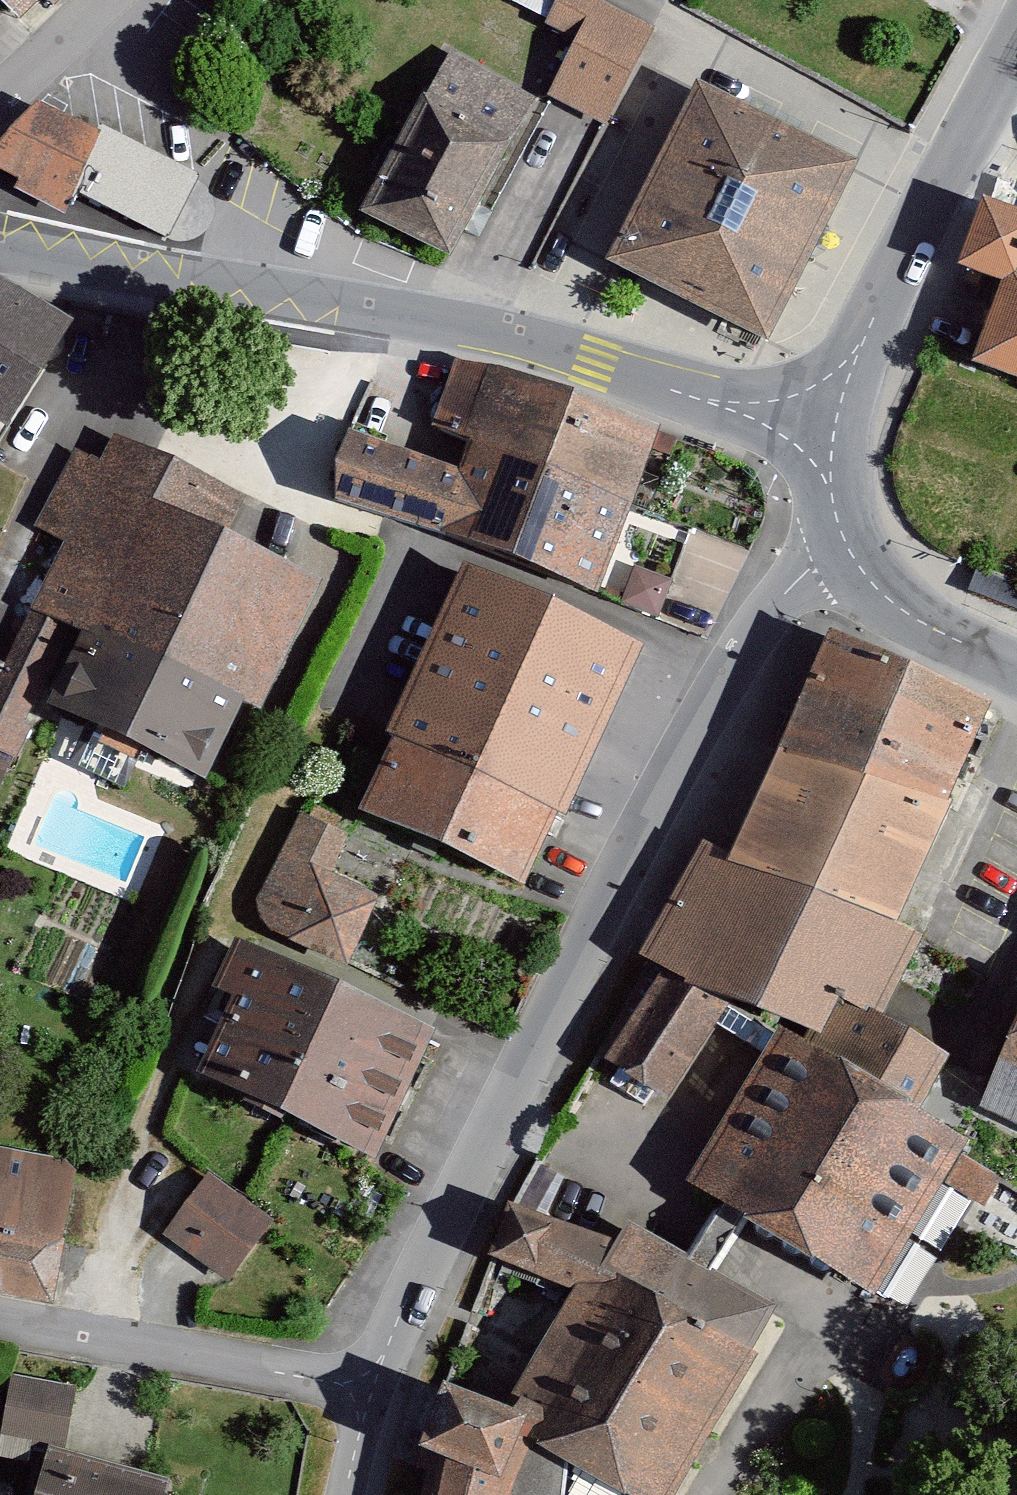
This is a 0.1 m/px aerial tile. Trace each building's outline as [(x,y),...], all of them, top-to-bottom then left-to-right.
[(18,36),(53,0),(0,0),(0,18),(18,36)] [(578,0),(553,0),(539,27),(572,44),(546,97),(596,123),(642,32),(578,0)] [(451,263),(536,106),(447,58),(362,215),(451,263)] [(855,160),(704,84),(615,259),(766,335),(855,160)] [(37,107),(0,148),(0,173),(18,181),(11,197),(67,223),(77,201),(165,242),(194,180),(37,107)] [(988,193),(963,262),(1015,280),(985,364),(1016,375),(1016,203),(988,193)] [(13,429),(76,328),(0,289),(0,422),(13,429)] [(602,583),(655,427),(454,360),(425,449),(351,425),(329,492),(602,583)] [(52,704),(204,777),(247,687),(257,692),(317,566),(199,510),(214,478),(112,430),(100,455),(75,444),(36,526),(63,539),(0,671),(0,750),(12,755),(73,628),(85,634),(52,704)] [(662,613),(677,580),(638,563),(624,596),(662,613)] [(976,563),(966,587),(1016,607),(1016,579),(976,563)] [(644,643),(472,564),(358,810),(530,889),(644,643)] [(984,702),(830,629),(729,844),(704,833),(650,945),(672,956),(738,987),(927,1092),(950,1048),(887,1010),(924,932),(895,916),(984,702)] [(345,831),(298,809),(252,904),(254,918),(263,926),(350,967),(384,896),(327,870),(345,831)] [(242,937),(185,1067),(382,1153),(439,1023),(242,937)] [(738,987),(672,956),(610,1056),(666,1097),(738,987)] [(979,1102),(1016,1119),(1016,1014),(979,1102)] [(781,1029),(694,1185),(726,1202),(747,1214),(889,1292),(976,1137),(781,1029)] [(0,1155),(0,1278),(57,1287),(77,1168),(0,1155)] [(264,1214),(202,1172),(164,1230),(226,1271),(264,1214)] [(627,1223),(616,1238),(510,1198),(493,1250),(572,1284),(505,1409),(510,1424),(531,1436),(633,1494),(668,1494),(776,1309),(714,1273),(693,1261),(627,1223)] [(747,1214),(726,1202),(693,1261),(714,1273),(747,1214)] [(76,1382),(11,1372),(2,1435),(67,1445),(76,1382)] [(450,1387),(427,1443),(454,1455),(445,1494),(561,1494),(561,1462),(531,1436),(510,1424),(505,1409),(450,1387)] [(49,1444),(34,1494),(166,1494),(171,1479),(49,1444)]
